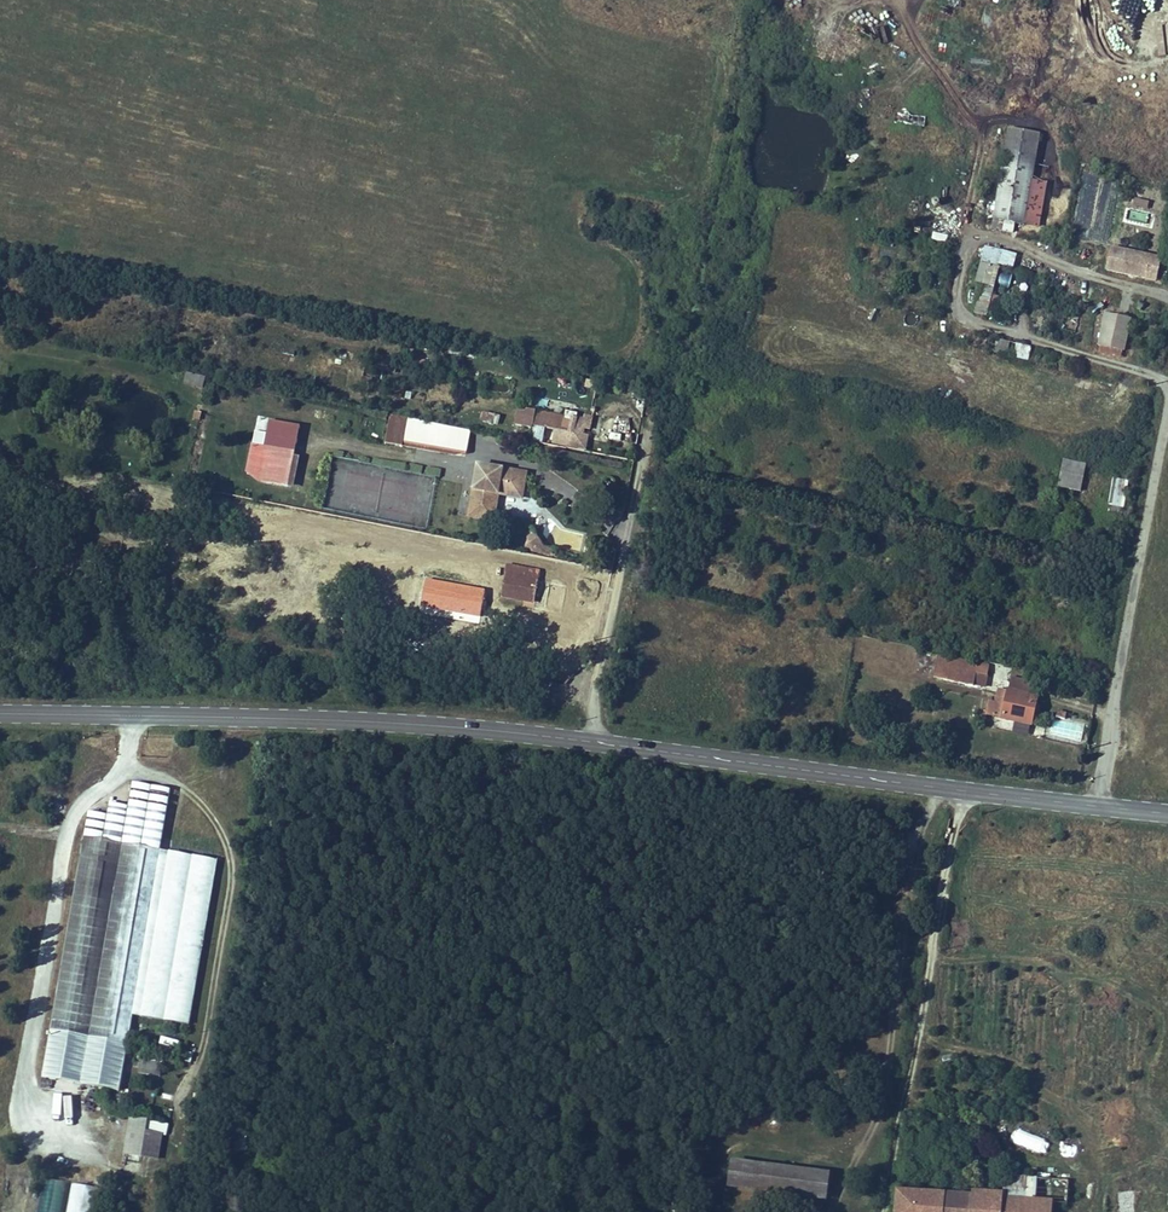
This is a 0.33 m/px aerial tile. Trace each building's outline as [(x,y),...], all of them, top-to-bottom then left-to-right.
[(929,117),(927,127),(949,131),(951,121),(929,117)] [(1001,119),(995,149),(1026,156),(1032,125),(1001,119)] [(1026,156),(995,149),(981,220),(994,223),(996,214),(1014,217),(1026,156)] [(1038,175),(1023,172),(1014,217),(1030,220),(1038,175)] [(1133,196),(1132,205),(1148,208),(1149,200),(1133,196)] [(932,239),(946,240),(947,233),(932,232),(932,239)] [(1148,248),(1103,238),(1098,262),(1142,272),(1148,248)] [(974,239),(966,276),(972,277),(967,306),(979,309),(992,243),(974,239)] [(1154,249),(1148,248),(1142,272),(1148,273),(1154,249)] [(1008,288),(1012,275),(1000,271),(996,284),(1008,288)] [(1097,302),(1090,337),(1116,343),(1123,307),(1097,302)] [(987,330),(984,344),(1021,352),(1024,337),(987,330)] [(389,370),(391,358),(381,357),(379,369),(389,370)] [(185,372),(184,385),(204,386),(205,374),(185,372)] [(936,389),(938,398),(951,396),(949,387),(936,389)] [(578,412),(510,399),(507,415),(525,419),(523,429),(557,436),(560,424),(575,426),(578,412)] [(372,408),(365,436),(381,439),(382,433),(444,445),(446,444),(450,423),(372,408)] [(481,410),(479,420),(499,423),(501,413),(481,410)] [(230,437),(224,464),(235,471),(237,462),(268,468),(279,418),(247,412),(245,421),(245,426),(242,439),(230,437)] [(245,426),(232,424),(230,437),(242,439),(245,426)] [(458,457),(449,505),(474,511),(479,487),(501,492),(505,467),(458,457)] [(333,458),(325,509),(428,524),(437,468),(429,467),(428,472),(333,458)] [(237,462),(235,471),(267,477),(268,468),(237,462)] [(1053,463),(1051,477),(1075,482),(1077,468),(1053,463)] [(583,478),(582,480),(583,482),(584,485),(587,487),(590,488),(592,487),(595,486),(596,484),(597,482),(597,481),(597,478),(596,476),(594,475),(592,473),(590,473),(588,473),(586,474),(584,477),(583,478)] [(1111,477),(1109,510),(1125,511),(1127,478),(1111,477)] [(474,511),(449,505),(449,509),(473,514),(474,511)] [(503,541),(520,544),(521,539),(521,538),(506,528),(503,541)] [(521,539),(520,544),(533,547),(535,541),(521,538),(521,539)] [(571,546),(569,555),(575,557),(578,548),(571,546)] [(480,587),(514,594),(517,572),(519,564),(486,557),(480,587)] [(517,572),(514,594),(524,596),(528,574),(517,572)] [(404,574),(403,583),(460,594),(462,585),(404,574)] [(460,594),(403,583),(400,601),(457,611),(460,594)] [(358,609),(355,628),(361,629),(365,611),(358,609)] [(984,666),(985,653),(972,654),(925,647),(922,667),(977,675),(977,666),(984,666)] [(1036,673),(1006,667),(1003,682),(1032,688),(1036,673)] [(993,686),(989,704),(1024,711),(1029,708),(1032,688),(1003,682),(1002,688),(993,686)] [(998,726),(1011,730),(1014,721),(1001,717),(998,726)] [(66,786),(61,811),(140,825),(150,764),(112,757),(107,781),(88,777),(85,790),(66,786)] [(140,825),(61,811),(19,1049),(97,1064),(106,1015),(140,825)] [(118,1033),(116,1046),(138,1050),(141,1037),(118,1033)] [(160,1073),(160,1058),(139,1059),(139,1074),(160,1073)] [(41,1077),(39,1085),(54,1088),(55,1080),(41,1077)] [(123,1103),(118,1127),(135,1130),(140,1106),(123,1103)] [(1016,1130),(1013,1146),(1042,1153),(1046,1137),(1016,1130)] [(811,1157),(714,1144),(711,1168),(808,1180),(811,1157)] [(988,1181),(986,1211),(1034,1211),(1035,1187),(1045,1188),(1044,1211),(1064,1211),(1067,1165),(1049,1164),(1049,1162),(984,1158),(982,1180),(988,1181)] [(968,1211),(986,1211),(988,1181),(982,1180),(877,1174),(876,1206),(968,1211)] [(37,1211),(62,1211),(67,1180),(42,1177),(37,1211)] [(96,1186),(70,1181),(65,1211),(92,1211),(96,1186)]
